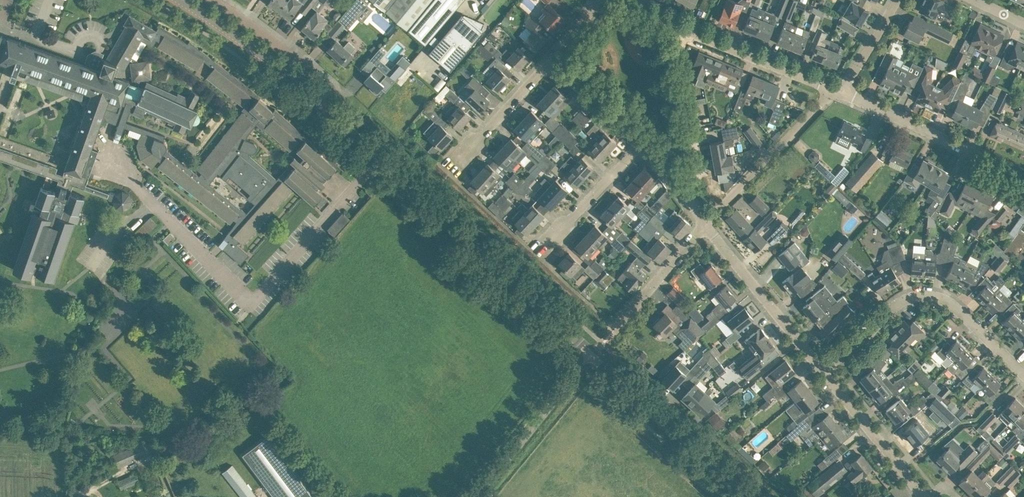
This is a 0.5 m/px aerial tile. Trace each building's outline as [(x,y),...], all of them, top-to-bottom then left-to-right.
[(287,0),(271,0),(269,2),(279,10),(287,0)] [(298,8),(302,2),(299,0),(287,0),(279,10),(290,18),(293,14),(295,13),(294,12),(298,8)] [(299,10),(305,14),(315,0),(306,0),(304,3),(299,10)] [(357,17),(368,4),(367,3),(363,0),(356,0),(355,1),(339,20),(346,26),(345,27),(347,28),(357,17)] [(408,30),(433,0),(372,0),(408,30)] [(463,0),(433,0),(408,30),(425,45),(463,0)] [(699,7),(705,10),(710,0),(702,0),(699,7)] [(724,6),(719,20),(734,25),(739,12),(742,4),(732,0),(727,0),(725,6),(724,6)] [(788,0),(780,0),(775,14),(782,16),(788,0)] [(782,16),(790,20),(798,0),(788,0),(782,16)] [(851,1),(844,14),(861,24),(865,17),(867,18),(870,13),(868,12),(869,11),(862,7),(852,1),(853,0),(849,0),(851,1)] [(919,10),(935,18),(937,12),(950,18),(955,7),(942,1),(943,0),(924,0),(919,10)] [(540,19),(553,31),(564,19),(548,3),(543,9),(547,13),(540,19)] [(807,3),(805,8),(807,10),(810,12),(813,11),(814,7),(807,3)] [(756,34),(765,10),(758,8),(757,10),(752,8),(750,14),(744,29),(756,34)] [(314,38),(323,28),(321,27),(328,19),(319,12),(317,10),(312,16),(302,28),(308,33),(307,35),(311,38),(312,37),(314,38)] [(765,10),(756,34),(768,39),(774,24),(776,17),(771,15),(772,13),(765,10)] [(968,16),(974,19),(977,13),(971,10),(968,16)] [(462,13),(429,52),(450,70),(473,44),(475,45),(477,39),(483,32),(481,30),(482,29),(475,26),(478,20),(464,14),(464,15),(462,13)] [(58,168),(0,147),(0,159),(59,180),(55,190),(41,185),(36,201),(39,203),(36,211),(34,210),(13,269),(31,275),(33,270),(37,271),(37,272),(54,278),(75,219),(71,218),(74,210),(79,212),(85,196),(71,191),(73,185),(107,197),(106,197),(109,198),(109,199),(113,200),(113,199),(114,200),(114,201),(117,207),(124,210),(130,207),(132,200),(129,193),(123,191),(116,194),(116,195),(115,195),(115,194),(110,192),(110,193),(86,185),(89,177),(98,151),(91,148),(102,119),(118,125),(114,137),(120,139),(125,127),(142,133),(137,145),(139,145),(142,158),(141,159),(142,159),(143,158),(148,162),(147,163),(152,167),(158,160),(161,162),(158,166),(231,223),(234,219),(237,222),(221,242),(219,244),(224,249),(225,250),(241,263),(241,264),(249,254),(246,252),(237,243),(239,240),(243,244),(292,189),(288,186),(291,183),(301,192),(322,211),(330,201),(319,191),(316,188),(323,181),(327,176),(328,177),(336,167),(337,165),(343,170),(344,170),(338,164),(275,108),(274,109),(275,109),(273,111),(259,98),(260,97),(261,96),(190,40),(188,43),(158,25),(157,26),(158,26),(156,30),(130,14),(124,24),(126,25),(106,59),(105,59),(101,70),(8,37),(8,39),(6,43),(5,47),(6,47),(4,51),(3,51),(0,60),(0,61),(14,66),(10,77),(16,79),(18,72),(29,76),(31,72),(92,93),(63,175),(56,172),(58,168)] [(816,14),(809,28),(815,31),(822,16),(816,14)] [(953,32),(942,27),(915,14),(911,21),(910,20),(903,34),(918,42),(924,31),(948,42),(953,32)] [(541,33),(539,31),(542,27),(544,29),(544,28),(533,18),(529,15),(524,21),(526,23),(525,24),(526,25),(533,32),(525,40),(535,50),(546,38),(541,33)] [(507,26),(511,21),(505,16),(501,21),(507,26)] [(840,17),(837,25),(854,35),(859,28),(840,17)] [(335,38),(345,27),(346,26),(339,20),(328,32),(335,38)] [(795,32),(798,26),(790,23),(791,23),(785,21),(783,27),(777,42),(789,47),(795,32)] [(983,49),(991,31),(986,29),(986,26),(980,24),(967,50),(972,53),(975,48),(977,47),(977,46),(983,49)] [(789,47),(801,52),(807,37),(810,31),(804,29),(801,35),(795,32),(789,47)] [(829,44),(830,41),(829,41),(823,39),(826,33),(817,30),(809,48),(814,50),(812,56),(816,58),(815,60),(821,63),(822,61),(823,61),(827,50),(829,44)] [(991,31),(983,49),(988,51),(987,52),(988,54),(985,59),(991,62),(1003,35),(998,32),(996,33),(991,31)] [(492,32),(487,37),(492,41),(496,36),(492,32)] [(337,39),(328,49),(342,62),(345,65),(354,55),(351,53),(356,47),(348,40),(344,46),(337,39)] [(493,54),(498,49),(489,41),(484,46),(493,54)] [(842,49),(843,46),(841,45),(830,41),(829,44),(827,50),(823,61),(829,63),(836,66),(840,55),(842,49)] [(1011,54),(1006,51),(999,65),(1008,69),(1013,67),(1015,64),(1020,67),(1023,59),(1023,47),(1023,46),(1023,44),(1017,41),(1011,54)] [(480,43),(475,48),(476,50),(477,51),(478,52),(478,53),(479,53),(480,54),(480,55),(482,55),(483,56),(484,57),(485,58),(486,59),(488,60),(493,54),(484,46),(480,43)] [(506,48),(502,53),(518,68),(529,57),(518,47),(512,54),(506,48)] [(380,48),(369,60),(375,65),(381,58),(385,53),(380,48)] [(959,50),(952,65),(960,68),(967,54),(959,50)] [(699,51),(690,73),(698,76),(695,84),(703,87),(705,82),(709,72),(717,75),(723,61),(699,51)] [(901,67),(900,67),(894,64),(897,57),(886,52),(877,69),(885,73),(880,84),(882,85),(882,86),(887,89),(888,88),(890,89),(901,67)] [(386,91),(411,62),(403,55),(392,68),(386,74),(377,65),(376,66),(368,76),(364,80),(371,86),(369,88),(376,94),(381,87),(386,91)] [(513,73),(503,63),(496,57),(489,64),(496,71),(487,80),(498,90),(510,78),(502,71),(506,67),(513,73)] [(944,68),(947,62),(937,58),(935,65),(944,68)] [(655,72),(662,75),(668,63),(660,60),(655,72)] [(742,69),(723,61),(717,75),(709,72),(705,82),(724,89),(728,80),(743,86),(748,73),(742,70),(742,69)] [(919,76),(908,71),(910,66),(902,63),(900,67),(901,67),(890,89),(892,90),(892,91),(897,93),(899,93),(901,94),(906,83),(913,87),(914,86),(919,76)] [(993,72),(995,68),(988,64),(984,73),(979,71),(973,68),(970,73),(972,74),(975,75),(981,79),(989,82),(993,72)] [(926,106),(936,86),(930,84),(932,69),(924,65),(919,76),(914,86),(921,90),(916,101),(918,102),(918,104),(923,106),(924,105),(926,106)] [(472,73),(464,66),(460,71),(468,78),(472,73)] [(760,94),(766,80),(753,75),(747,89),(742,87),(734,108),(741,110),(746,97),(750,98),(753,92),(760,94)] [(466,85),(473,91),(466,98),(467,98),(464,101),(470,107),(473,104),(480,110),(489,100),(482,94),(486,89),(473,77),(466,85)] [(937,111),(942,100),(950,104),(960,82),(961,79),(956,77),(955,80),(952,78),(941,89),(936,86),(926,106),(929,107),(929,109),(933,111),(935,110),(937,111)] [(950,104),(948,107),(954,110),(952,114),(955,116),(953,119),(963,123),(971,105),(963,101),(969,83),(968,83),(961,79),(960,82),(950,104)] [(766,80),(760,94),(767,97),(765,104),(770,106),(774,110),(769,122),(776,125),(785,103),(774,98),(779,85),(766,80)] [(554,85),(546,94),(562,109),(570,100),(570,99),(571,98),(574,100),(577,96),(571,90),(566,96),(554,85)] [(433,88),(429,93),(434,97),(438,92),(433,88)] [(452,106),(444,114),(459,128),(471,116),(466,111),(470,107),(464,101),(457,94),(451,89),(450,90),(448,92),(446,94),(445,95),(456,104),(453,107),(452,106)] [(1002,89),(993,109),(1001,113),(1004,106),(1007,107),(1011,100),(1008,98),(1010,93),(1002,89)] [(971,105),(963,123),(972,127),(973,124),(976,126),(978,122),(984,124),(997,96),(991,94),(989,93),(979,109),(971,105)] [(553,118),(562,109),(546,94),(538,103),(549,114),(553,118)] [(435,122),(441,116),(427,104),(422,110),(435,122)] [(577,123),(585,114),(581,109),(572,119),(577,123)] [(523,119),(538,134),(546,125),(542,121),(531,110),(523,119)] [(577,123),(582,127),(590,118),(585,114),(577,123)] [(530,142),(538,134),(523,119),(515,128),(526,139),(530,142)] [(844,121),(838,134),(859,144),(857,147),(864,150),(870,139),(862,135),(862,137),(855,134),(858,128),(844,121)] [(1023,150),(1023,134),(997,121),(990,135),(1023,150)] [(560,123),(556,127),(565,135),(570,131),(560,122),(560,123)] [(439,126),(429,137),(435,142),(441,148),(442,147),(444,147),(448,143),(447,141),(452,135),(445,128),(441,124),(439,126)] [(561,140),(565,135),(556,127),(552,132),(561,140)] [(762,143),(750,127),(744,131),(756,147),(762,143)] [(570,131),(565,135),(574,144),(579,139),(576,137),(579,134),(575,130),(572,128),(570,131)] [(592,137),(608,151),(616,142),(601,128),(592,137)] [(570,148),(574,144),(565,135),(561,140),(570,148)] [(592,136),(583,146),(588,150),(599,160),(608,151),(592,137),(592,136)] [(525,144),(521,148),(511,138),(503,147),(518,162),(526,153),(529,156),(529,157),(538,165),(542,160),(533,152),(525,144)] [(723,140),(710,142),(712,158),(731,154),(729,145),(733,145),(732,139),(724,140),(723,140)] [(912,153),(896,146),(895,148),(887,144),(883,152),(892,156),(891,158),(906,165),(912,153)] [(512,168),(518,162),(503,147),(494,156),(505,166),(509,170),(511,167),(512,168)] [(537,147),(533,152),(542,160),(546,156),(537,147)] [(812,151),(809,155),(809,158),(813,161),(816,161),(820,157),(820,154),(816,151),(812,151)] [(873,152),(846,182),(856,191),(883,161),(873,152)] [(713,158),(710,159),(711,165),(714,164),(715,172),(717,172),(719,182),(720,182),(731,180),(735,176),(736,175),(732,154),(731,154),(712,158),(713,158)] [(582,157),(578,162),(571,155),(567,160),(585,176),(593,167),(582,157)] [(542,160),(551,169),(556,164),(546,156),(542,160)] [(926,183),(936,165),(928,161),(928,162),(924,159),(918,170),(912,166),(904,179),(916,186),(919,179),(926,183)] [(547,174),(551,169),(542,160),(538,165),(547,174)] [(576,185),(585,176),(567,160),(559,168),(566,175),(565,175),(576,185)] [(502,177),(499,173),(488,163),(480,172),(494,186),(502,177)] [(951,184),(945,180),(948,174),(944,172),(945,171),(936,165),(926,183),(933,187),(929,194),(935,197),(925,211),(931,215),(934,210),(936,209),(941,201),(951,184)] [(835,176),(831,181),(832,183),(834,184),(836,186),(849,171),(844,166),(835,176)] [(656,180),(644,168),(635,178),(647,189),(656,180)] [(473,182),(468,187),(480,198),(484,193),(486,195),(495,186),(494,186),(480,172),(471,181),(473,182)] [(519,186),(523,181),(514,172),(510,177),(519,186)] [(515,190),(519,186),(510,177),(506,182),(515,190)] [(556,179),(551,184),(544,178),(540,182),(542,184),(558,199),(567,190),(556,179)] [(638,199),(647,189),(635,178),(626,188),(638,199)] [(526,192),(528,194),(532,189),(523,181),(519,186),(526,192)] [(836,186),(834,184),(832,183),(826,189),(831,193),(837,187),(836,186)] [(969,211),(979,189),(965,183),(959,195),(949,190),(941,201),(936,209),(940,211),(939,212),(949,216),(955,204),(969,211)] [(558,199),(542,184),(534,193),(550,208),(558,199)] [(524,194),(526,192),(519,186),(515,190),(514,191),(516,192),(524,194)] [(672,195),(667,190),(666,189),(657,199),(663,204),(672,195)] [(838,189),(833,194),(853,213),(858,208),(838,189)] [(987,223),(990,220),(994,216),(995,214),(986,209),(992,196),(979,189),(969,211),(981,217),(972,228),(973,229),(970,232),(975,237),(987,223)] [(499,207),(508,198),(503,193),(494,203),(499,207)] [(1023,223),(1023,196),(1021,194),(1012,206),(1022,213),(1008,233),(1013,237),(1014,236),(1017,232),(1023,223)] [(762,215),(769,208),(756,195),(749,202),(762,215)] [(609,206),(621,216),(628,223),(633,217),(626,211),(630,207),(618,196),(609,206)] [(499,207),(494,212),(501,218),(506,213),(504,211),(512,202),(508,198),(499,207)] [(654,214),(663,204),(657,199),(650,206),(646,203),(641,209),(650,218),(654,214)] [(544,215),(533,204),(528,209),(522,202),(517,207),(520,209),(535,224),(544,215)] [(612,226),(621,216),(609,206),(600,215),(612,226)] [(1000,221),(1008,211),(1002,206),(995,214),(994,216),(1000,221)] [(743,238),(754,228),(736,208),(726,218),(743,238)] [(527,233),(535,224),(520,209),(511,218),(527,233)] [(650,218),(641,209),(637,213),(646,222),(648,220),(650,218)] [(690,224),(674,210),(670,216),(676,221),(670,228),(680,236),(690,224)] [(342,211),(327,228),(335,234),(350,218),(342,211)] [(878,213),(873,218),(883,228),(889,222),(878,213)] [(663,233),(669,226),(654,214),(650,218),(648,220),(663,233)] [(151,216),(135,232),(142,239),(158,223),(151,216)] [(755,251),(766,241),(767,240),(760,232),(769,223),(764,218),(754,228),(743,238),(744,238),(743,238),(755,251)] [(659,238),(663,233),(648,220),(646,222),(646,223),(644,226),(652,233),(648,238),(655,244),(649,251),(660,260),(670,248),(659,238)] [(781,235),(789,227),(783,221),(775,229),(781,235)] [(586,235),(598,247),(607,236),(595,225),(586,235)] [(947,253),(952,238),(953,234),(947,229),(940,251),(947,253)] [(631,240),(631,239),(622,231),(616,237),(625,246),(625,245),(631,240)] [(171,232),(163,239),(169,244),(176,237),(171,232)] [(845,234),(827,253),(835,260),(852,240),(845,234)] [(589,256),(598,247),(586,235),(576,246),(587,256),(583,259),(588,264),(589,264),(599,273),(600,272),(604,268),(595,259),(594,260),(589,256)] [(1013,237),(1008,245),(1017,251),(1023,242),(1014,236),(1013,237)] [(620,251),(625,246),(616,237),(611,243),(620,251)] [(954,255),(958,240),(952,238),(947,253),(954,255)] [(636,244),(631,240),(625,245),(639,258),(645,252),(636,244)] [(788,247),(779,255),(793,272),(782,281),(786,286),(784,288),(789,294),(791,292),(792,293),(795,290),(803,284),(805,284),(806,283),(811,279),(805,271),(804,272),(800,267),(803,265),(794,254),(801,249),(795,242),(788,247)] [(901,244),(894,246),(899,261),(906,259),(901,244)] [(894,246),(887,249),(893,264),(899,261),(894,246)] [(937,254),(932,253),(932,250),(930,249),(925,249),(925,252),(923,276),(935,277),(937,254)] [(925,252),(918,252),(913,251),(911,275),(923,276),(925,252)] [(559,263),(571,274),(580,264),(569,253),(559,263)] [(861,279),(865,273),(844,253),(839,259),(861,279)] [(990,265),(998,272),(1007,260),(999,254),(990,265)] [(955,282),(964,266),(958,263),(961,258),(956,256),(945,277),(955,282)] [(639,284),(647,275),(640,269),(644,264),(636,257),(632,262),(631,261),(623,271),(624,271),(618,277),(625,283),(623,284),(632,291),(638,284),(639,284)] [(901,282),(888,261),(887,260),(877,266),(891,288),(901,282)] [(980,261),(978,266),(967,260),(964,267),(964,266),(955,282),(967,288),(973,275),(979,278),(989,265),(980,261)] [(847,269),(839,261),(832,268),(837,272),(840,268),(844,272),(847,269)] [(705,269),(700,262),(691,270),(697,279),(701,276),(710,287),(722,278),(711,264),(705,269)] [(595,277),(599,273),(589,264),(588,264),(584,269),(593,279),(594,278),(595,277)] [(880,295),(891,288),(877,266),(876,266),(881,273),(875,277),(872,272),(868,274),(880,295)] [(597,277),(594,280),(604,289),(607,285),(606,283),(602,280),(609,273),(605,269),(601,273),(600,272),(599,273),(596,276),(597,277)] [(995,281),(993,283),(986,276),(975,287),(980,291),(975,296),(983,304),(1001,286),(995,281)] [(705,332),(714,324),(730,311),(726,306),(736,298),(731,293),(732,292),(726,285),(715,294),(721,301),(712,309),(716,314),(701,327),(700,327),(705,332)] [(808,303),(803,307),(814,320),(816,318),(817,319),(823,326),(824,327),(823,327),(824,328),(819,332),(825,337),(828,340),(836,332),(855,312),(847,304),(846,304),(844,302),(847,300),(843,295),(837,300),(832,304),(827,297),(832,293),(825,285),(806,300),(808,303)] [(667,293),(678,304),(685,297),(674,286),(667,293)] [(1012,301),(999,289),(1001,287),(1001,286),(983,304),(992,313),(997,308),(1001,312),(1012,301)] [(100,290),(82,299),(86,307),(104,297),(100,290)] [(1010,331),(1022,319),(1017,313),(1021,309),(1013,302),(1002,313),(1007,317),(1002,322),(1010,331)] [(665,335),(676,323),(681,318),(678,315),(667,305),(661,311),(664,314),(660,318),(659,317),(654,322),(655,323),(654,324),(654,325),(653,326),(657,330),(658,329),(665,335)] [(689,312),(697,322),(704,317),(695,307),(689,312)] [(722,317),(716,323),(727,337),(726,338),(730,342),(730,343),(741,335),(737,330),(753,318),(751,315),(752,314),(747,308),(747,309),(745,307),(740,310),(739,309),(733,314),(734,315),(733,316),(726,321),(722,317)] [(700,327),(701,327),(691,316),(691,317),(683,309),(678,315),(681,318),(676,323),(680,327),(680,328),(687,335),(693,342),(694,342),(705,332),(700,327)] [(1022,319),(1010,331),(1019,339),(1023,334),(1023,317),(1022,319)] [(68,319),(65,339),(73,340),(76,321),(68,319)] [(896,329),(909,342),(915,336),(918,340),(925,333),(913,320),(909,324),(904,319),(900,323),(901,324),(896,329)] [(775,346),(768,338),(769,337),(762,328),(759,328),(753,333),(745,339),(756,353),(760,358),(775,346)] [(904,348),(909,342),(896,329),(891,335),(890,334),(886,337),(891,343),(887,347),(900,359),(907,351),(904,348)] [(693,342),(687,335),(682,340),(678,344),(681,347),(679,349),(682,352),(693,342)] [(947,366),(965,348),(956,340),(951,345),(947,341),(936,352),(944,359),(942,361),(947,366)] [(933,352),(939,346),(935,343),(930,349),(933,352)] [(62,345),(54,363),(62,366),(70,348),(62,345)] [(774,347),(775,346),(760,358),(756,353),(739,367),(740,368),(739,370),(739,373),(741,376),(743,376),(745,375),(746,377),(764,363),(764,364),(779,352),(774,347)] [(718,359),(709,348),(702,353),(711,364),(718,359)] [(969,362),(974,357),(965,348),(947,366),(948,366),(947,368),(951,372),(953,373),(954,371),(961,378),(973,366),(969,362)] [(641,352),(639,354),(639,356),(636,359),(640,362),(643,359),(645,359),(647,357),(646,354),(643,351),(641,352)] [(862,380),(865,383),(863,384),(868,390),(883,379),(878,373),(882,369),(881,368),(886,361),(876,352),(869,360),(862,369),(866,374),(861,378),(862,380)] [(726,370),(718,359),(711,364),(719,375),(726,370)] [(666,374),(662,379),(667,383),(666,384),(669,387),(670,386),(672,388),(686,374),(688,371),(690,369),(680,360),(671,369),(670,368),(665,374),(666,374)] [(773,386),(763,395),(767,400),(768,400),(773,395),(783,388),(786,385),(782,381),(794,371),(785,360),(771,371),(765,376),(773,386)] [(693,376),(702,366),(697,362),(690,369),(688,371),(693,376)] [(707,371),(702,366),(693,376),(698,380),(707,371)] [(914,371),(912,373),(917,378),(926,387),(932,380),(919,367),(914,371)] [(974,368),(962,380),(969,387),(975,382),(980,387),(992,375),(984,367),(979,372),(974,368)] [(55,370),(46,388),(54,391),(63,374),(55,370)] [(798,371),(790,376),(794,382),(801,378),(798,371)] [(897,394),(909,384),(904,378),(902,376),(892,383),(887,375),(883,379),(868,390),(874,398),(876,396),(880,401),(893,390),(897,394)] [(989,404),(1000,393),(996,388),(1001,383),(992,375),(980,387),(986,393),(982,397),(989,404)] [(796,400),(809,389),(801,380),(786,392),(783,388),(773,395),(777,399),(782,395),(786,400),(792,394),(796,400)] [(691,406),(705,391),(695,382),(682,397),(686,401),(685,402),(689,406),(690,405),(691,406)] [(737,383),(725,392),(730,398),(742,389),(737,383)] [(946,385),(939,393),(943,397),(945,396),(951,389),(946,385)] [(38,387),(22,399),(27,406),(43,394),(38,387)] [(709,387),(705,391),(691,406),(701,415),(705,411),(706,412),(710,407),(710,406),(715,400),(709,395),(713,390),(709,387)] [(787,425),(787,429),(789,432),(791,430),(807,417),(803,412),(818,400),(809,389),(796,400),(801,405),(794,410),(798,415),(793,419),(794,420),(787,425)] [(910,410),(911,409),(915,413),(930,401),(936,396),(933,393),(932,392),(925,397),(923,395),(912,403),(911,401),(906,405),(900,398),(898,400),(886,410),(896,421),(910,410)] [(730,398),(726,394),(722,398),(716,403),(721,408),(731,399),(730,398)] [(936,396),(928,404),(948,423),(956,415),(940,400),(936,396)] [(948,398),(945,396),(943,397),(941,400),(946,405),(950,401),(948,398)] [(1023,407),(1023,406),(1015,397),(998,415),(1008,423),(1023,407)] [(951,400),(950,401),(946,405),(954,413),(959,408),(951,400)] [(0,405),(0,414),(18,410),(16,402),(0,405)] [(969,412),(963,406),(956,414),(961,419),(969,412)] [(1011,420),(1016,425),(1013,428),(1017,433),(1023,426),(1023,407),(1011,420)] [(981,434),(985,430),(997,417),(992,412),(976,429),(981,434)] [(814,421),(799,433),(810,446),(821,437),(821,436),(836,423),(828,413),(818,422),(816,423),(814,421)] [(716,414),(709,420),(718,430),(725,424),(716,414)] [(789,432),(786,434),(791,440),(799,433),(814,421),(814,420),(810,415),(807,417),(791,430),(789,432)] [(920,445),(926,440),(917,428),(923,423),(919,418),(904,431),(914,444),(917,441),(920,445)] [(835,443),(845,435),(836,423),(821,436),(821,437),(829,447),(834,443),(835,443)] [(738,449),(742,446),(729,433),(725,436),(738,449)] [(1003,455),(1007,451),(1019,438),(1015,434),(1003,446),(994,438),(990,442),(995,447),(1003,455)] [(313,493),(270,436),(242,457),(273,496),(308,496),(313,493)] [(70,438),(64,444),(69,448),(75,441),(70,438)] [(952,438),(942,446),(946,450),(948,447),(949,447),(958,456),(964,450),(952,438)] [(981,451),(990,442),(985,438),(976,447),(981,451)] [(145,441),(115,454),(114,455),(119,466),(132,460),(131,457),(149,450),(145,441)] [(844,442),(823,459),(828,465),(849,448),(844,442)] [(993,448),(995,447),(990,442),(981,451),(974,458),(979,463),(993,448)] [(946,450),(937,459),(950,472),(955,466),(963,458),(967,462),(977,452),(969,444),(964,450),(958,456),(949,447),(948,447),(946,450)] [(753,464),(757,460),(742,446),(738,449),(753,464)] [(1007,451),(1003,455),(1003,456),(1009,461),(1013,457),(1007,451)] [(855,456),(845,464),(851,471),(848,474),(854,481),(857,479),(861,483),(867,479),(863,474),(872,467),(861,454),(857,458),(855,456)] [(1002,458),(998,463),(1003,468),(1008,463),(1002,458)] [(764,459),(757,465),(763,471),(769,465),(764,459)] [(817,495),(820,493),(847,470),(839,460),(808,485),(817,495)] [(223,472),(242,496),(256,496),(257,496),(232,465),(223,472)] [(1004,482),(1015,471),(1010,466),(996,480),(1001,485),(1004,482)] [(969,490),(986,473),(983,470),(978,475),(972,469),(960,482),(969,490)] [(1010,487),(1022,474),(1017,469),(1015,471),(1004,482),(1010,487)] [(976,496),(981,496),(990,487),(984,481),(989,476),(986,473),(969,490),(976,496)] [(789,496),(790,496),(794,493),(774,474),(770,479),(789,496)] [(119,481),(121,487),(139,482),(137,476),(119,481)]
